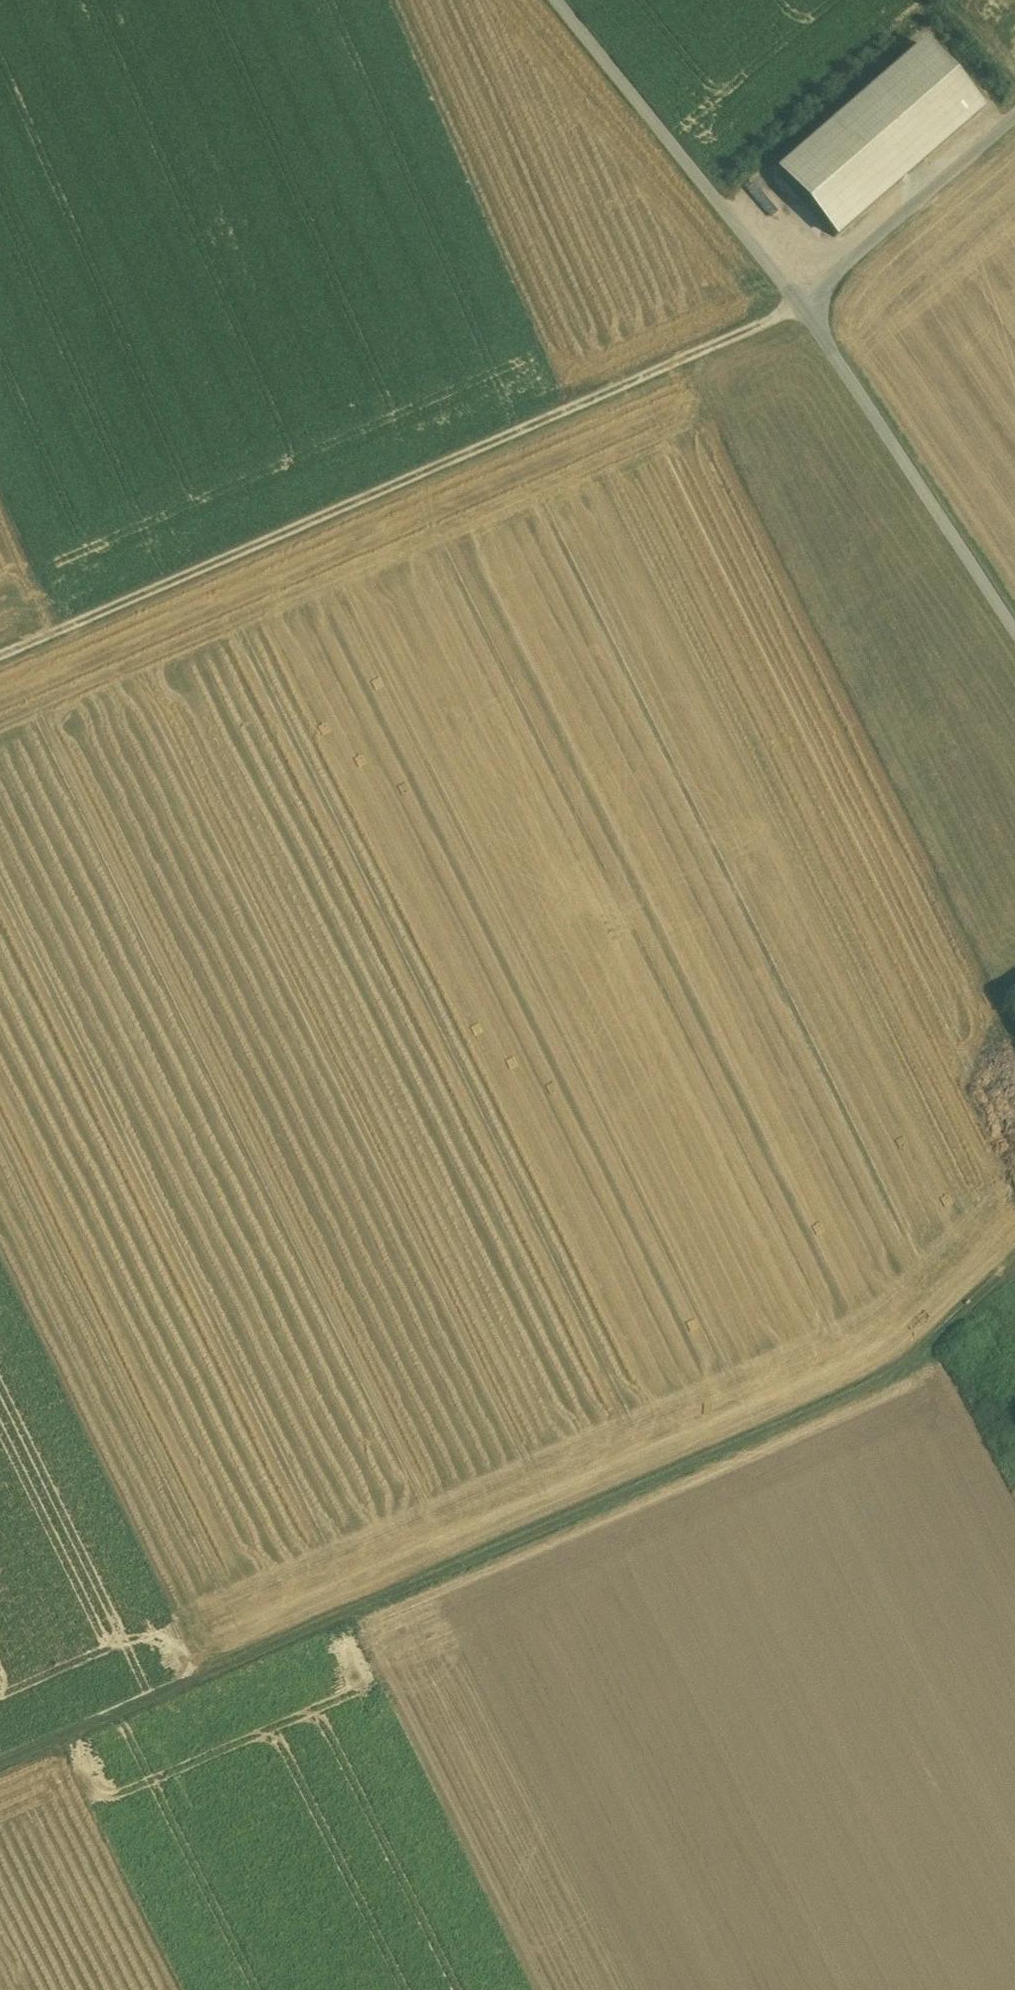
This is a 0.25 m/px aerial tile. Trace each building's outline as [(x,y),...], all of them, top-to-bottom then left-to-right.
[(777,170),(834,237),(981,113),(924,46),(777,170)]
